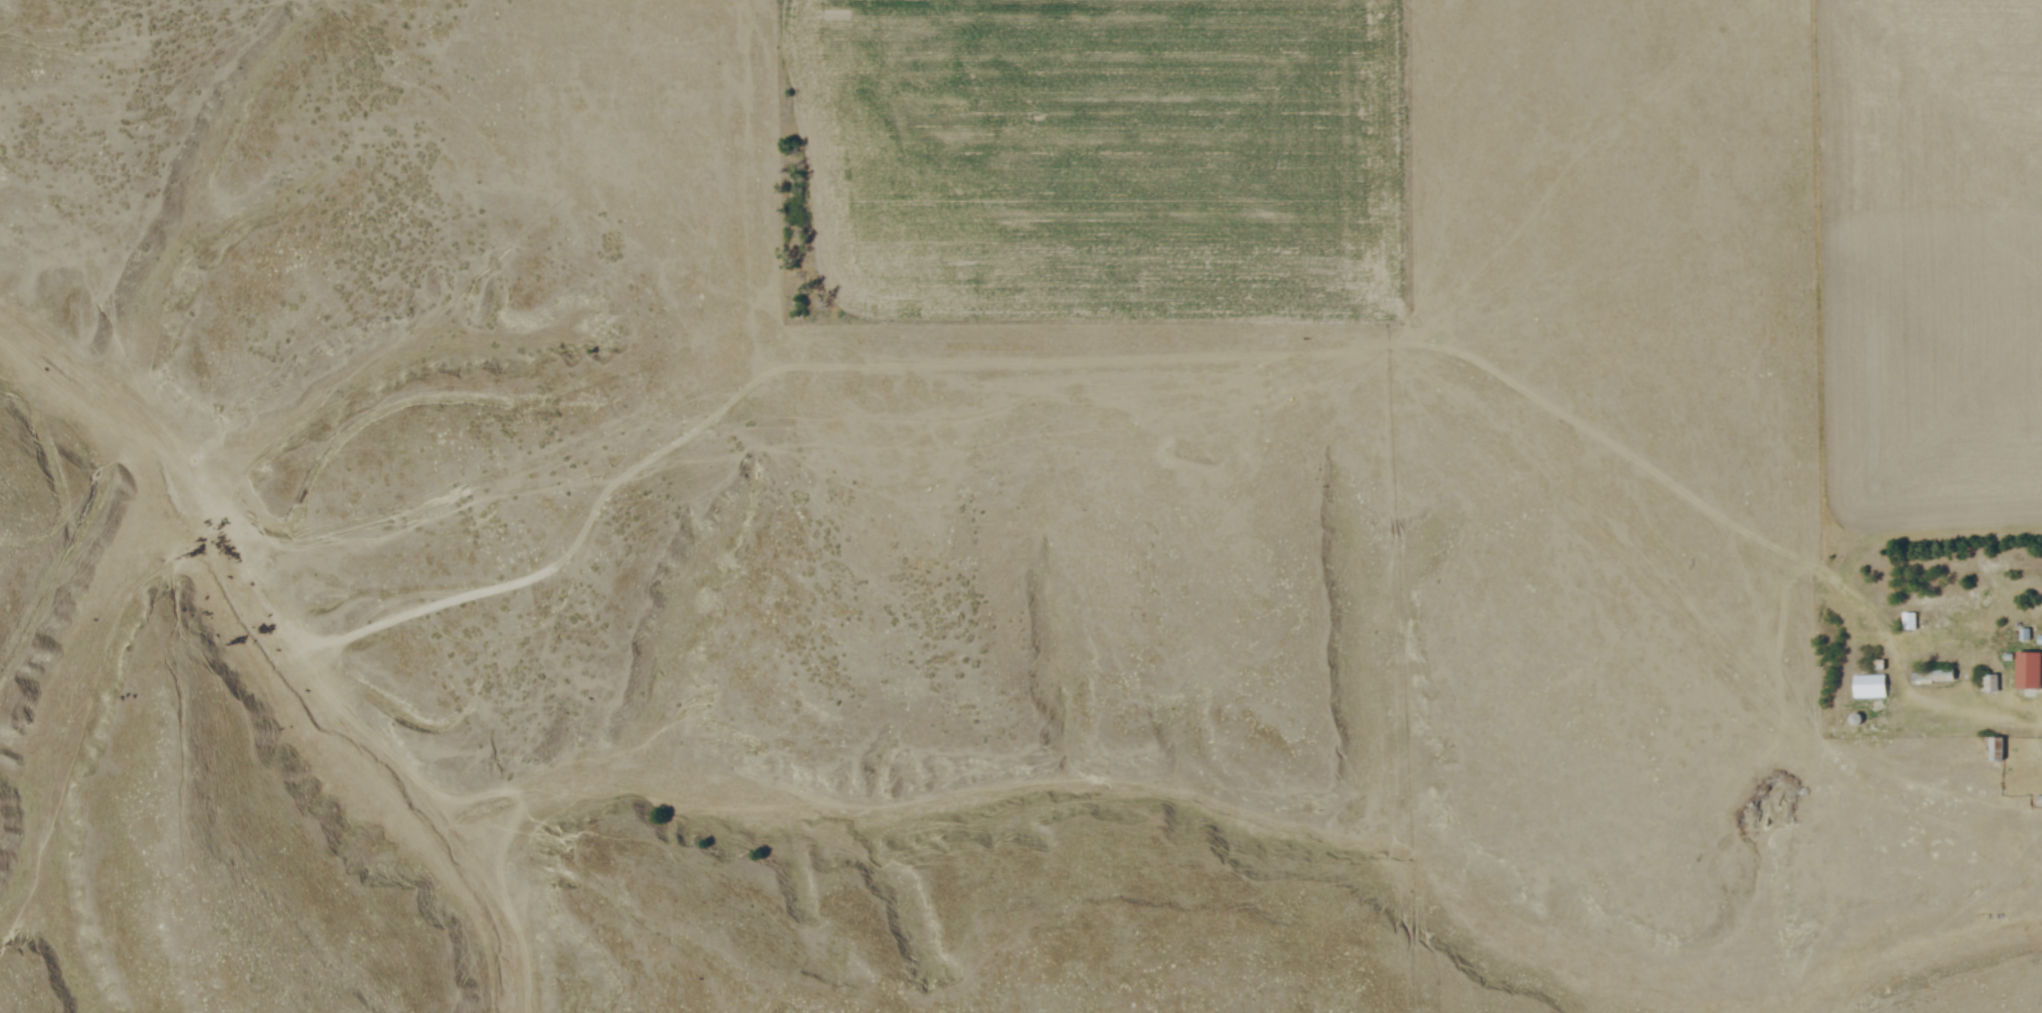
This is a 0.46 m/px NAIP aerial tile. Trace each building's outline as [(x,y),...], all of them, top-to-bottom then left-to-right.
[(2041,688),(2041,651),(2017,651),(2017,688),(2041,688)] [(1955,682),(1955,670),(1912,670),(1912,682),(1955,682)] [(1854,697),(1886,697),(1886,674),(1854,674),(1854,697)] [(1990,760),(2003,760),(2003,736),(1990,736),(1990,760)]
